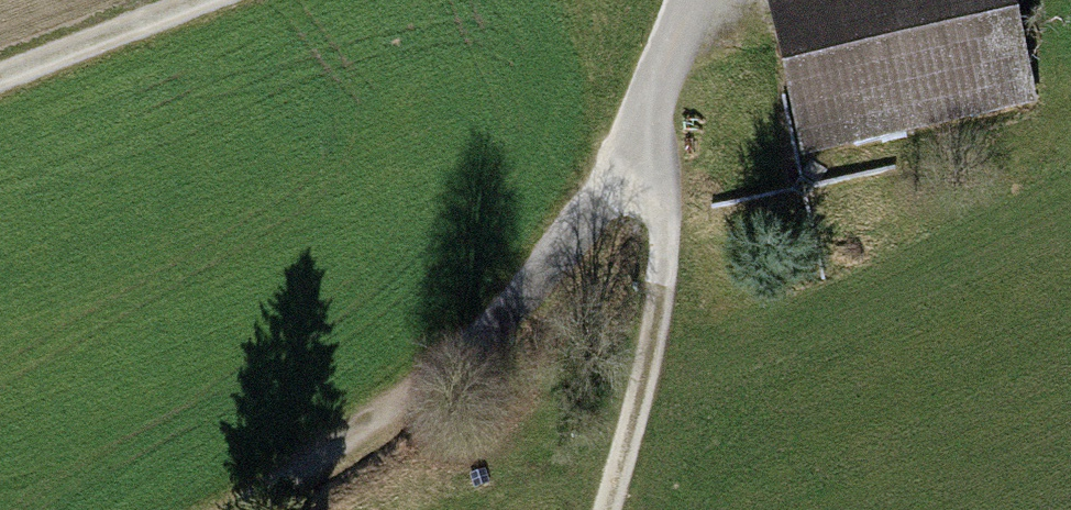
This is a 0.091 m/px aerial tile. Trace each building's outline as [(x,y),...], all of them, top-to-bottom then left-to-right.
[(770,1),(810,168),(1035,114),(1007,0),(776,0),(770,1)]
